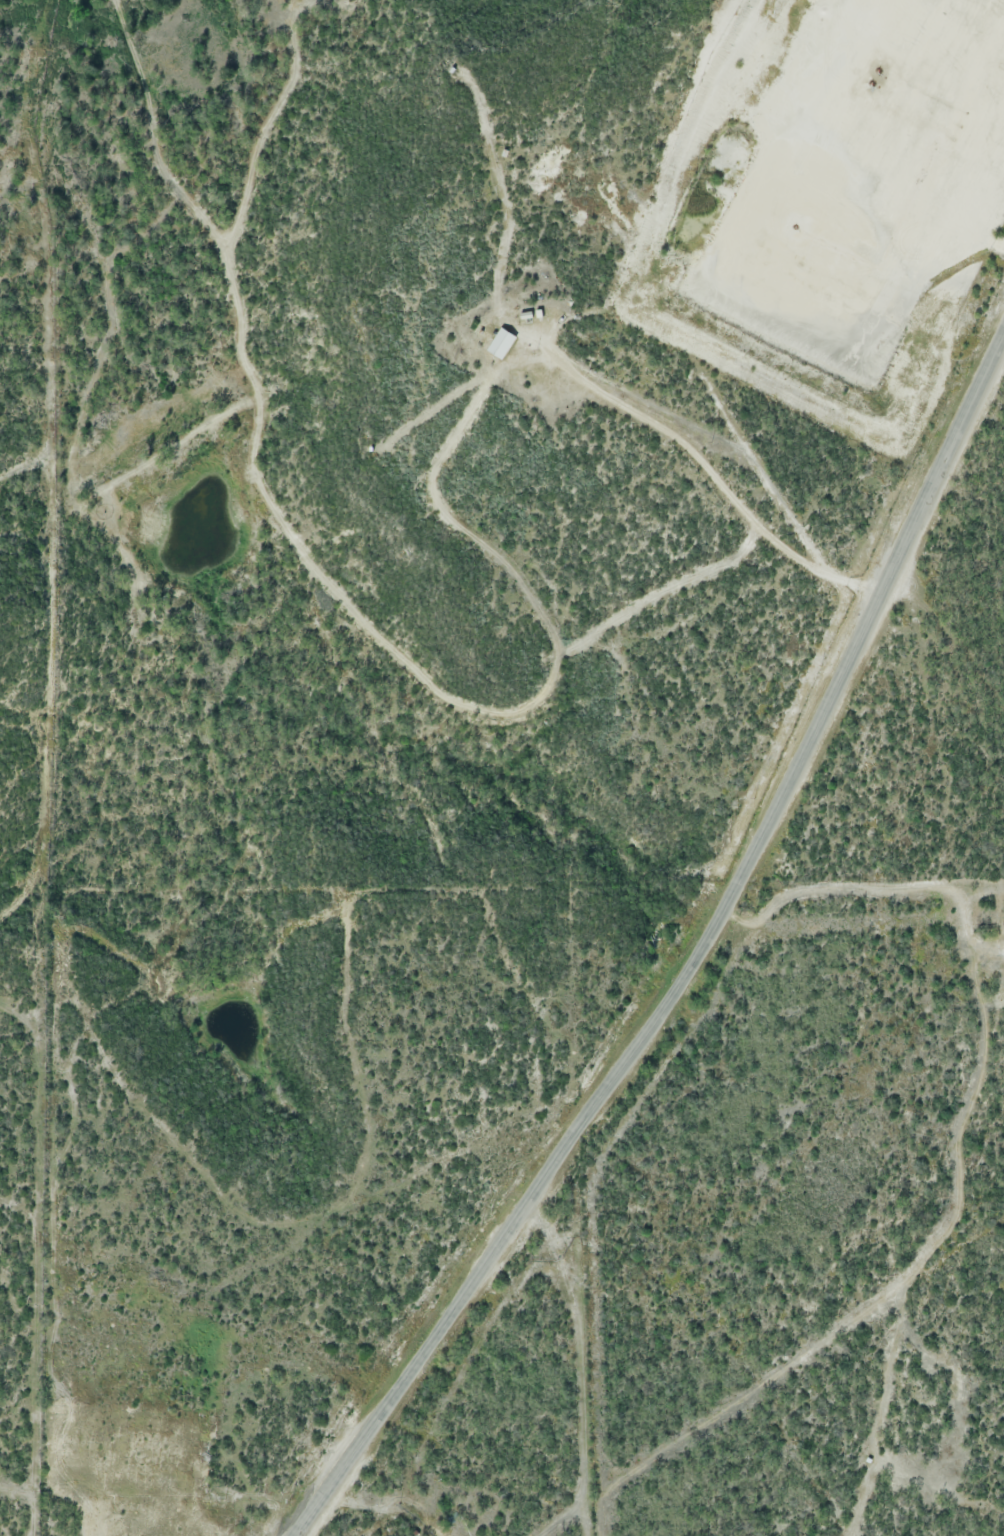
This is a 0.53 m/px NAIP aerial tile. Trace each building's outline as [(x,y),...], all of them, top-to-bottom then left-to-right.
[(483,352),(497,329),(512,339),(498,361),(483,352)]
